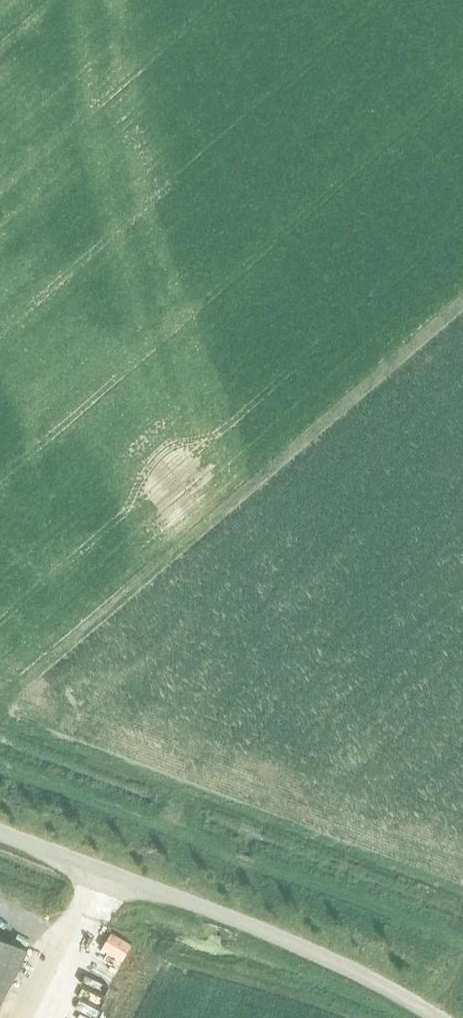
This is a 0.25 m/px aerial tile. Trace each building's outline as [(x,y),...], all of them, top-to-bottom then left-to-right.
[(115,928),(106,945),(129,957),(138,939),(115,928)] [(27,947),(0,934),(0,1001),(27,947)]
